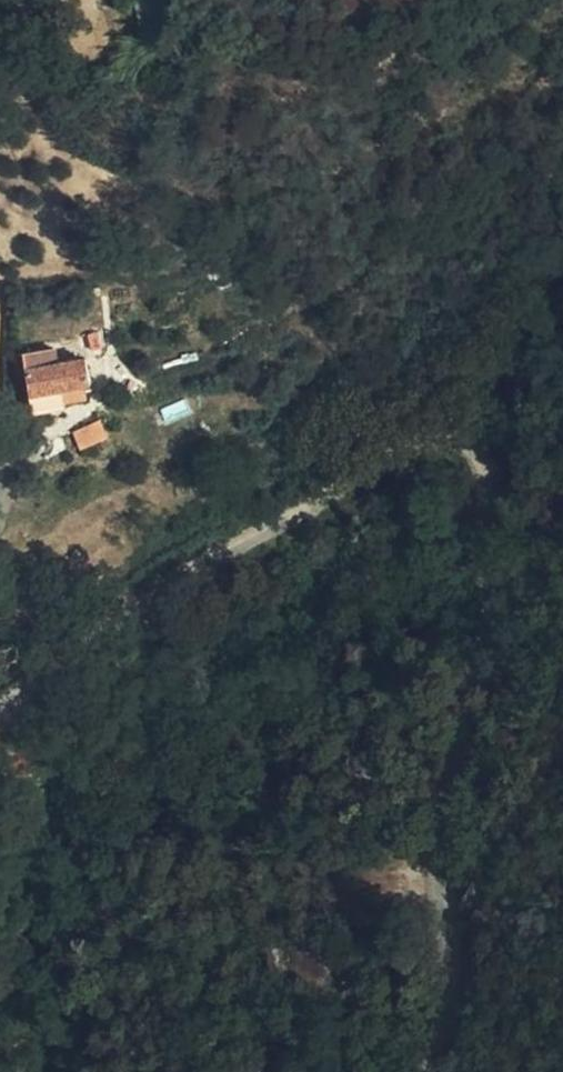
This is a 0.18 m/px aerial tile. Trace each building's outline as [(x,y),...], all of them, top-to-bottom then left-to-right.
[(75,384),(101,383),(100,355),(71,359),(41,363),(42,386),(75,384)] [(75,399),(102,398),(101,383),(75,384),(75,399)] [(76,405),(75,399),(75,384),(42,386),(42,408),(76,405)] [(100,419),(71,431),(79,449),(107,437),(100,419)]
